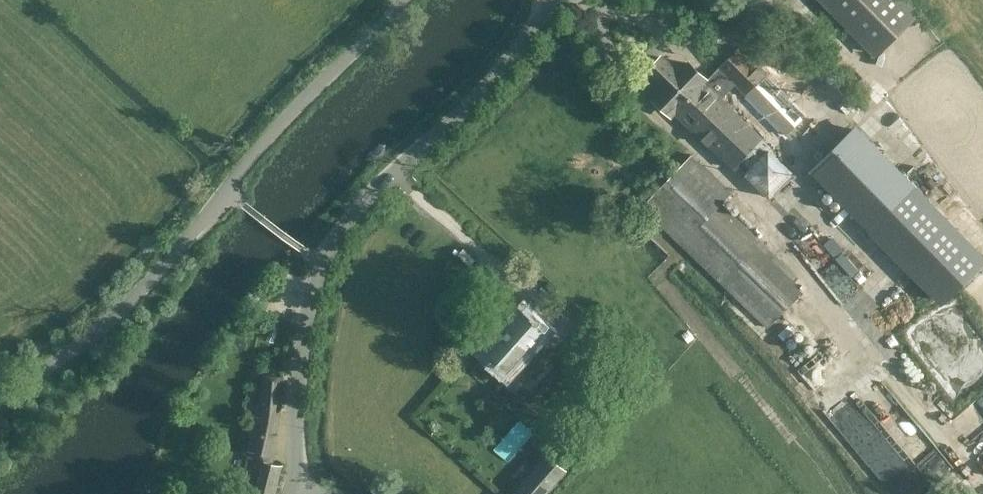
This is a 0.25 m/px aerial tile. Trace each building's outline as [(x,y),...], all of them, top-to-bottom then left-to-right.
[(875,56),(918,15),(903,0),(822,0),(875,56)] [(710,89),(714,85),(719,80),(722,83),(728,77),(786,135),(806,115),(739,48),(719,68),(707,80),(689,63),(679,73),(663,57),(649,72),(665,88),(656,98),(672,114),(675,112),(734,168),(763,139),(762,138),(765,135),(770,124),(737,91),(724,103),(710,89)] [(816,173),(943,304),(982,265),(982,255),(860,129),(816,173)] [(770,149),(746,175),(769,197),(793,172),(770,149)] [(642,206),(647,211),(768,327),(802,292),(793,283),(798,276),(721,203),(724,199),(719,194),(727,186),(712,171),(702,182),(682,164),(642,206)] [(528,381),(551,355),(535,341),(547,328),(526,310),(488,352),(509,370),(512,367),(528,381)] [(541,336),(557,346),(563,337),(547,327),(541,336)] [(265,457),(256,492),(262,493),(272,493),(276,493),(283,464),(272,461),(281,417),(285,376),(265,374),(261,415),(253,414),(249,449),(255,450),(265,457)] [(954,468),(912,413),(900,422),(896,417),(881,428),(850,389),(826,407),(894,493),(920,493),(954,468)] [(567,471),(548,454),(514,493),(546,493),(567,471)]
